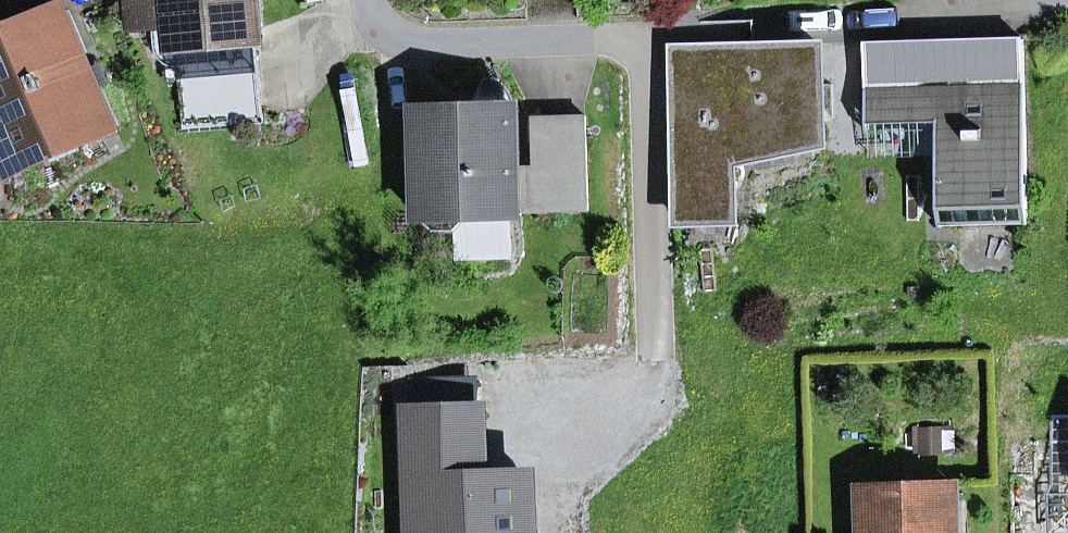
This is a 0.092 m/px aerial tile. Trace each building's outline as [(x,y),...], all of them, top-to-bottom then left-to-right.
[(141,27),(138,0),(127,0),(130,34),(155,32),(158,57),(172,69),(180,69),(178,45),(176,25),(141,27)] [(178,45),(256,39),(259,39),(256,0),(138,0),(141,27),(176,25),(178,45)] [(65,11),(0,39),(0,148),(11,172),(116,127),(65,11)] [(703,24),(704,48),(754,47),(754,23),(703,24)] [(185,127),(263,121),(256,39),(178,45),(180,69),(185,127)] [(867,117),(867,132),(939,131),(956,130),(954,47),(1009,45),(1010,85),(1025,85),(1024,40),(914,42),(916,116),(867,117)] [(865,43),(867,117),(916,116),(914,42),(865,43)] [(824,142),(821,45),(754,47),(755,72),(676,88),(675,89),(678,189),(737,187),(736,159),(824,142)] [(939,131),(941,227),(1028,225),(1025,85),(1010,85),(1009,45),(954,47),(956,130),(939,131)] [(676,88),(755,72),(754,47),(704,48),(675,49),(676,88)] [(474,107),(516,106),(503,81),(486,82),(474,107)] [(457,232),(471,217),(512,215),(521,215),(518,106),(516,106),(474,107),(418,109),(421,218),(436,232),(457,232)] [(534,118),(537,212),(589,211),(586,116),(534,118)] [(11,172),(0,148),(0,168),(11,172)] [(679,222),(738,220),(737,187),(678,189),(679,222)] [(458,257),(514,255),(512,215),(471,217),(457,232),(458,257)] [(408,383),(409,416),(482,414),(481,381),(408,383)] [(482,414),(409,416),(413,532),(533,532),(531,479),(484,481),(482,414)] [(954,487),(864,490),(865,532),(955,532),(954,487)]
